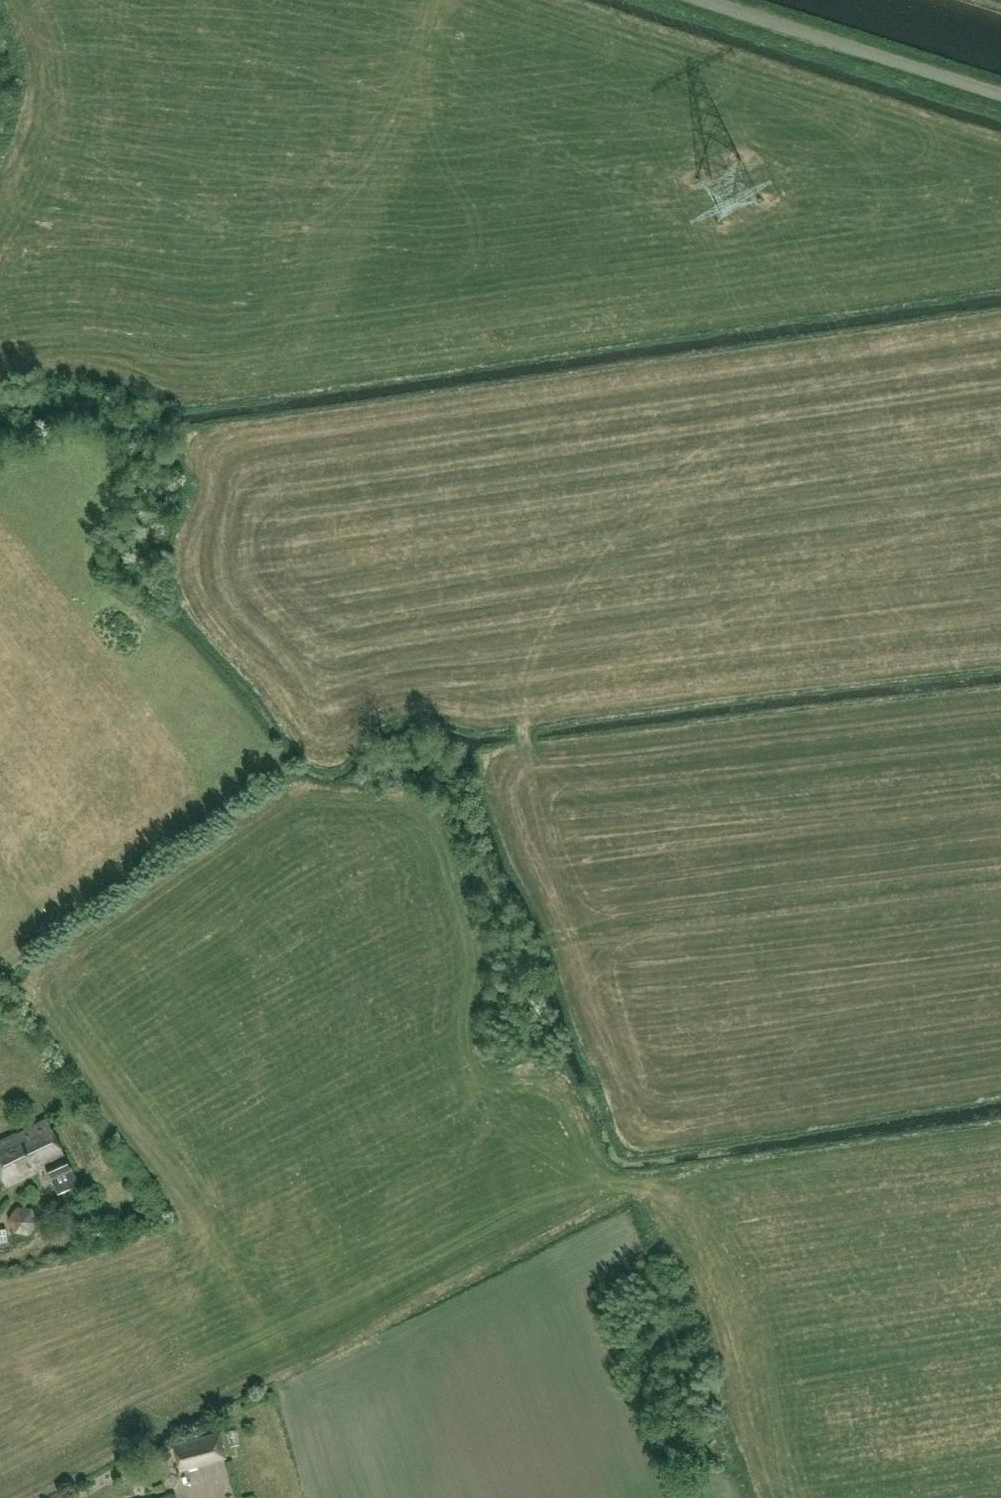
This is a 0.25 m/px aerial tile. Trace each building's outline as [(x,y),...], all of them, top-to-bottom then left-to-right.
[(54,1187),(72,1178),(66,1162),(48,1119),(0,1139),(0,1174),(4,1183),(33,1171),(32,1169),(44,1164),(50,1177),(54,1187)] [(9,1241),(6,1228),(0,1230),(0,1243),(9,1241)] [(218,1432),(173,1444),(179,1468),(224,1456),(218,1432)]
